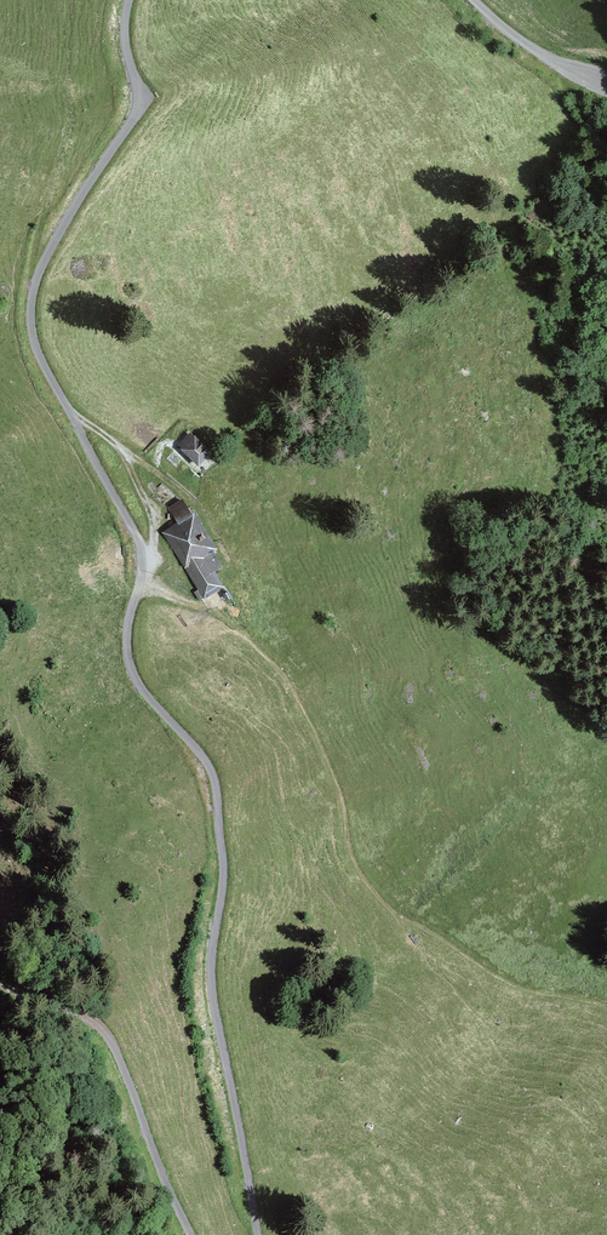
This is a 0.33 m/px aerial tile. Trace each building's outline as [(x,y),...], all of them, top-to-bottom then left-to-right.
[(214,453),(197,436),(182,451),(199,468),(214,453)] [(193,515),(184,500),(169,509),(179,524),(162,534),(204,601),(225,588),(223,585),(229,582),(222,570),(225,568),(216,553),(220,551),(197,513),(193,515)]
